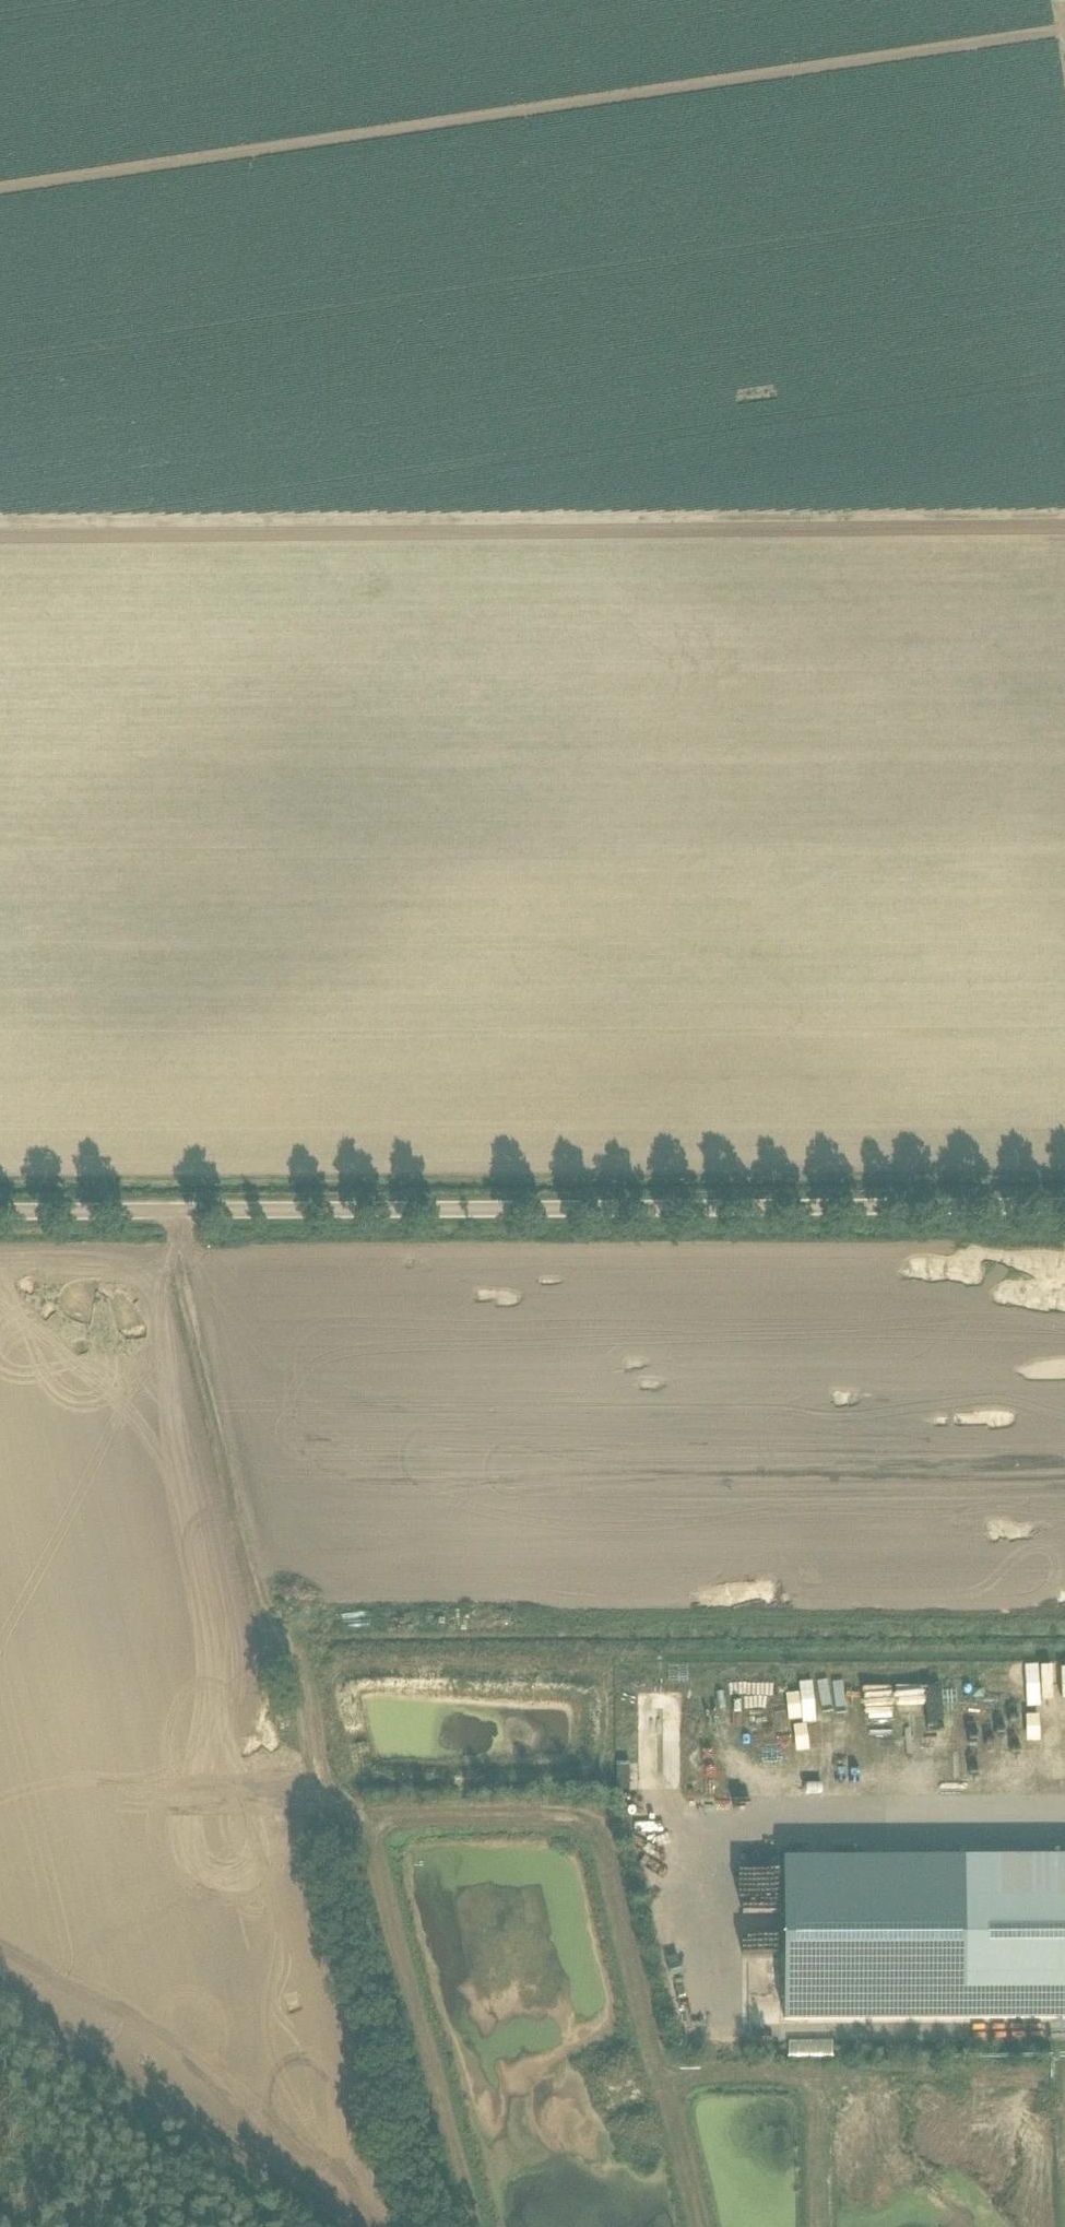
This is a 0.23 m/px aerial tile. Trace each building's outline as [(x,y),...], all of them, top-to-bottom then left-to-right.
[(779,1791),(818,1792),(818,1780),(779,1778),(779,1791)] [(963,2020),(1064,2019),(1064,1861),(784,1862),(785,2020),(963,2020)]
